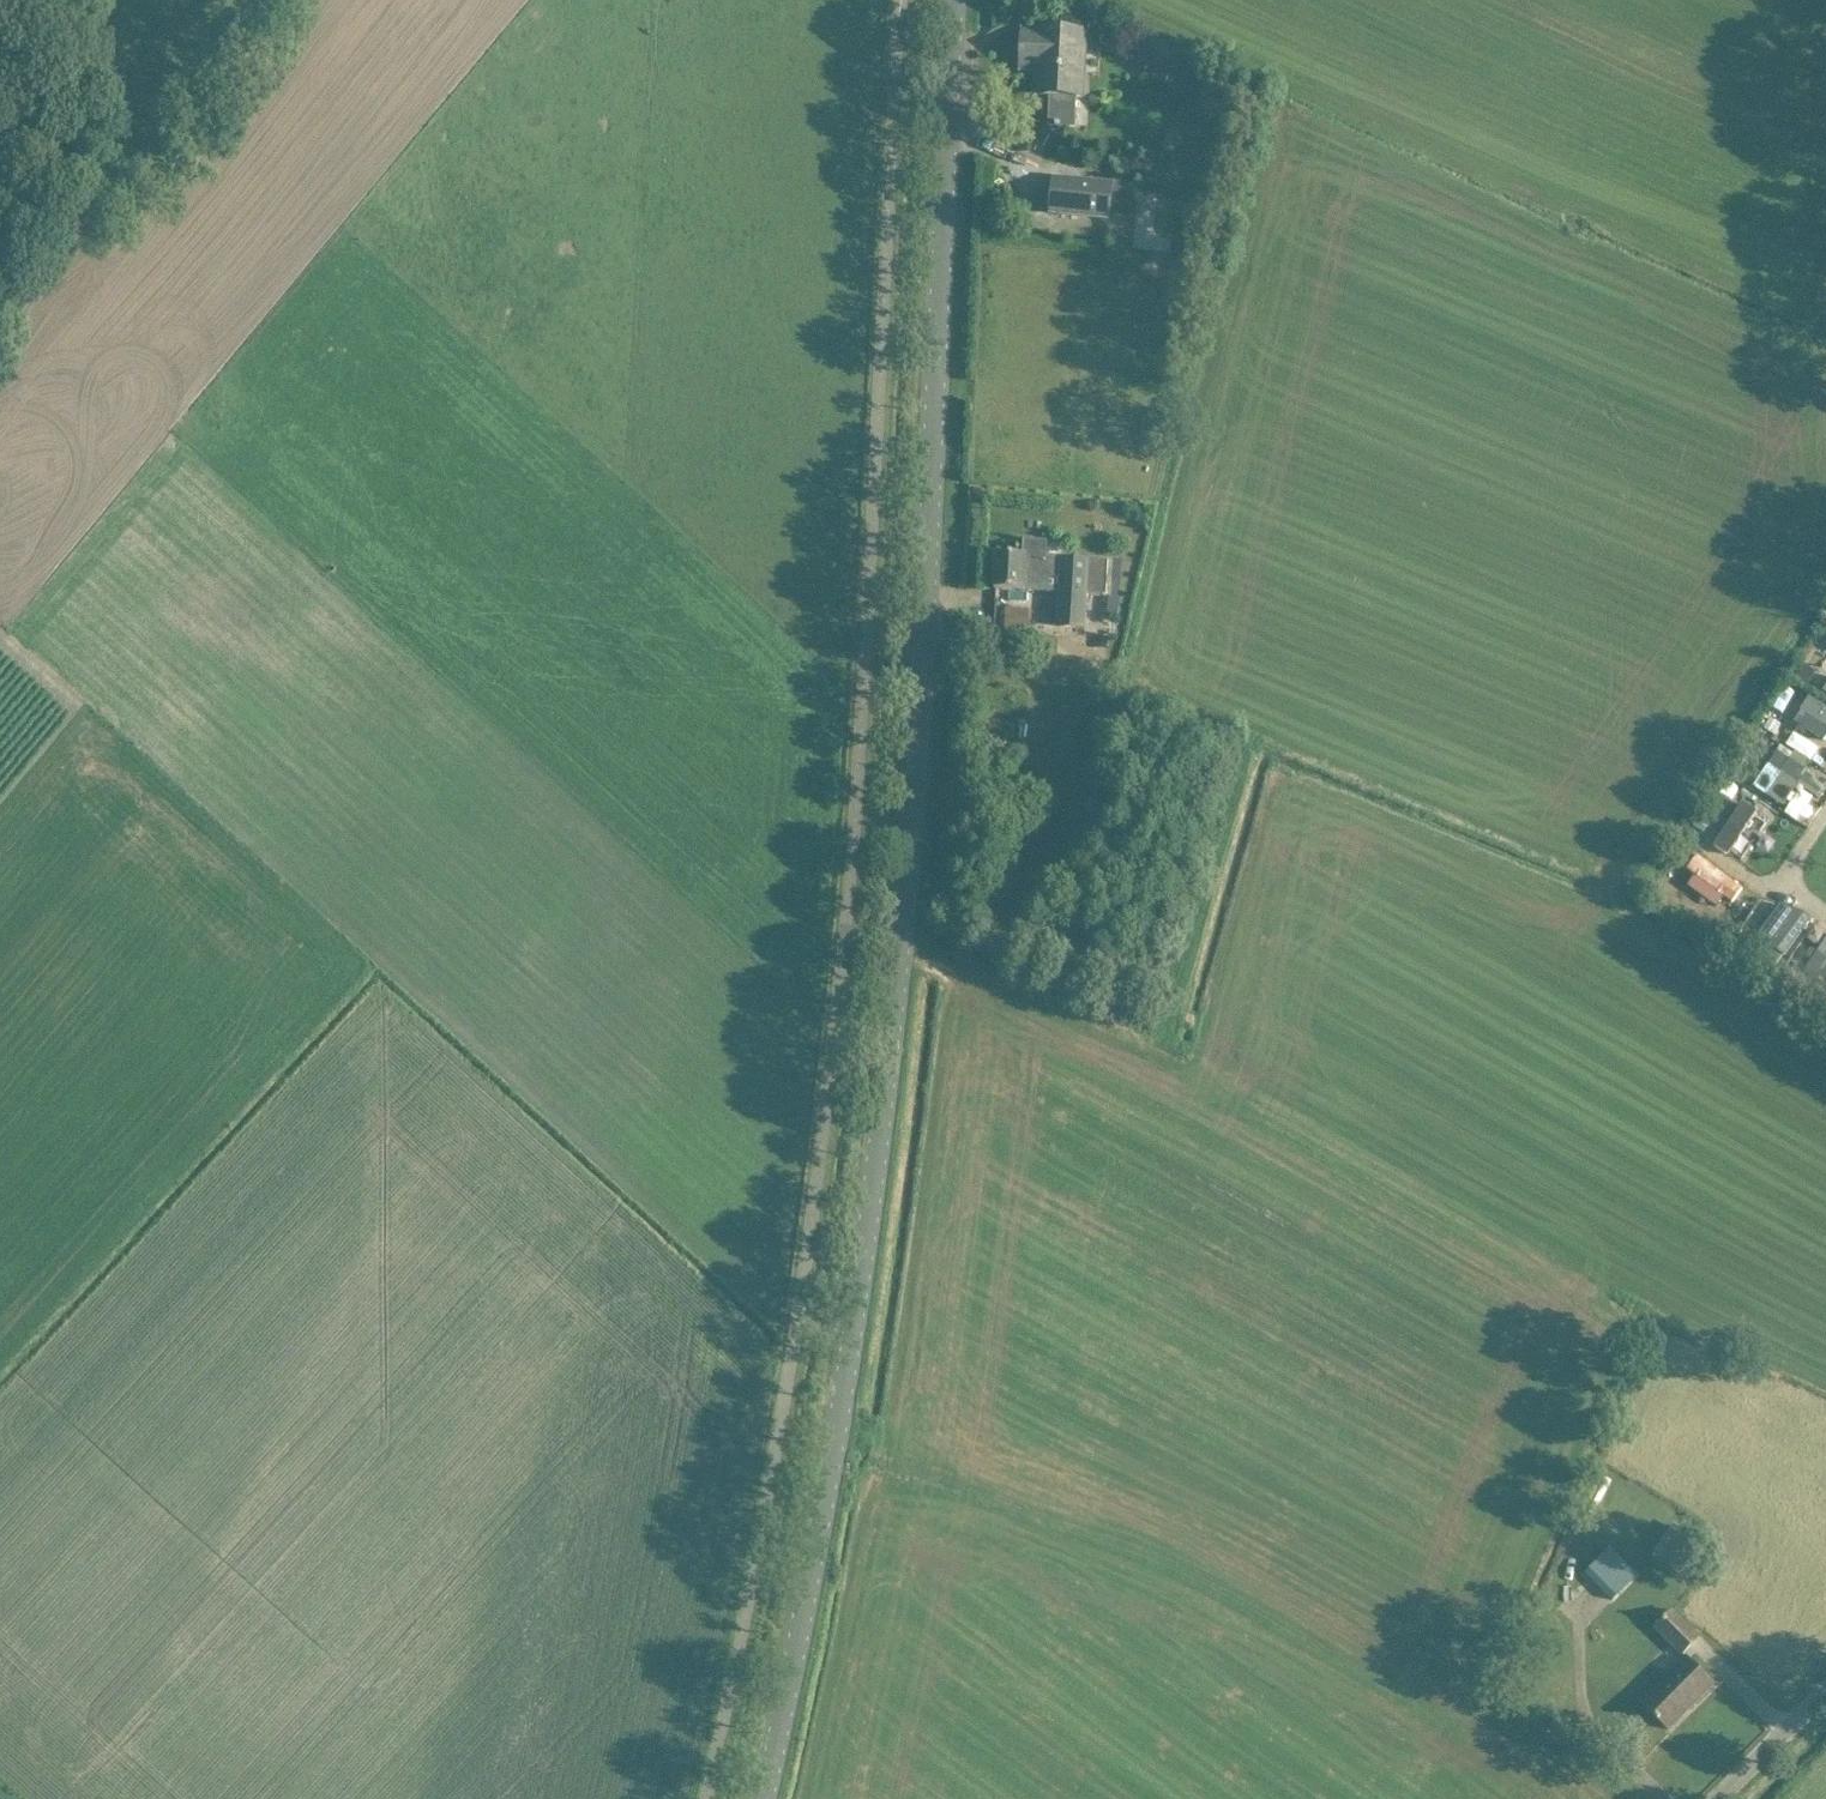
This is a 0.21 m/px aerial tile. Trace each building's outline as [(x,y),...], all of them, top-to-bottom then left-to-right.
[(1023,33),(1022,68),(1041,69),(1039,96),(1050,96),(1049,128),(1076,128),(1077,97),(1081,97),(1081,95),(1085,92),(1085,81),(1082,77),(1082,75),(1077,75),(1079,33),(1084,34),(1084,32),(1067,32),(1043,30),(1042,33),(1023,33)] [(1148,37),(1146,42),(1137,61),(1162,72),(1161,76),(1180,85),(1182,82),(1191,86),(1202,61),(1148,37)] [(1113,185),(1079,181),(1055,179),(1052,213),(1110,219),(1110,216),(1136,219),(1139,191),(1113,189),(1113,185)] [(1019,591),(1062,593),(1061,625),(1086,626),(1087,595),(1107,596),(1109,560),(1062,558),(1046,557),(1047,542),(1024,541),(1024,556),(997,554),(995,590),(1019,591)] [(1795,723),(1824,742),(1825,739),(1825,708),(1810,698),(1801,712),(1802,713),(1795,723)] [(1814,775),(1823,753),(1795,742),(1786,764),(1814,775)] [(1822,768),(1814,784),(1825,790),(1825,770),(1822,768)] [(1720,923),(1730,906),(1697,888),(1687,904),(1720,923)] [(1774,930),(1805,954),(1825,928),(1825,921),(1799,899),(1774,930)] [(1610,1549),(1585,1574),(1612,1602),(1638,1577),(1610,1549)] [(1672,1611),(1655,1627),(1681,1653),(1698,1636),(1672,1611)] [(1640,1701),(1652,1713),(1669,1730),(1670,1729),(1668,1727),(1688,1706),(1691,1709),(1714,1685),(1685,1656),(1640,1701)]
